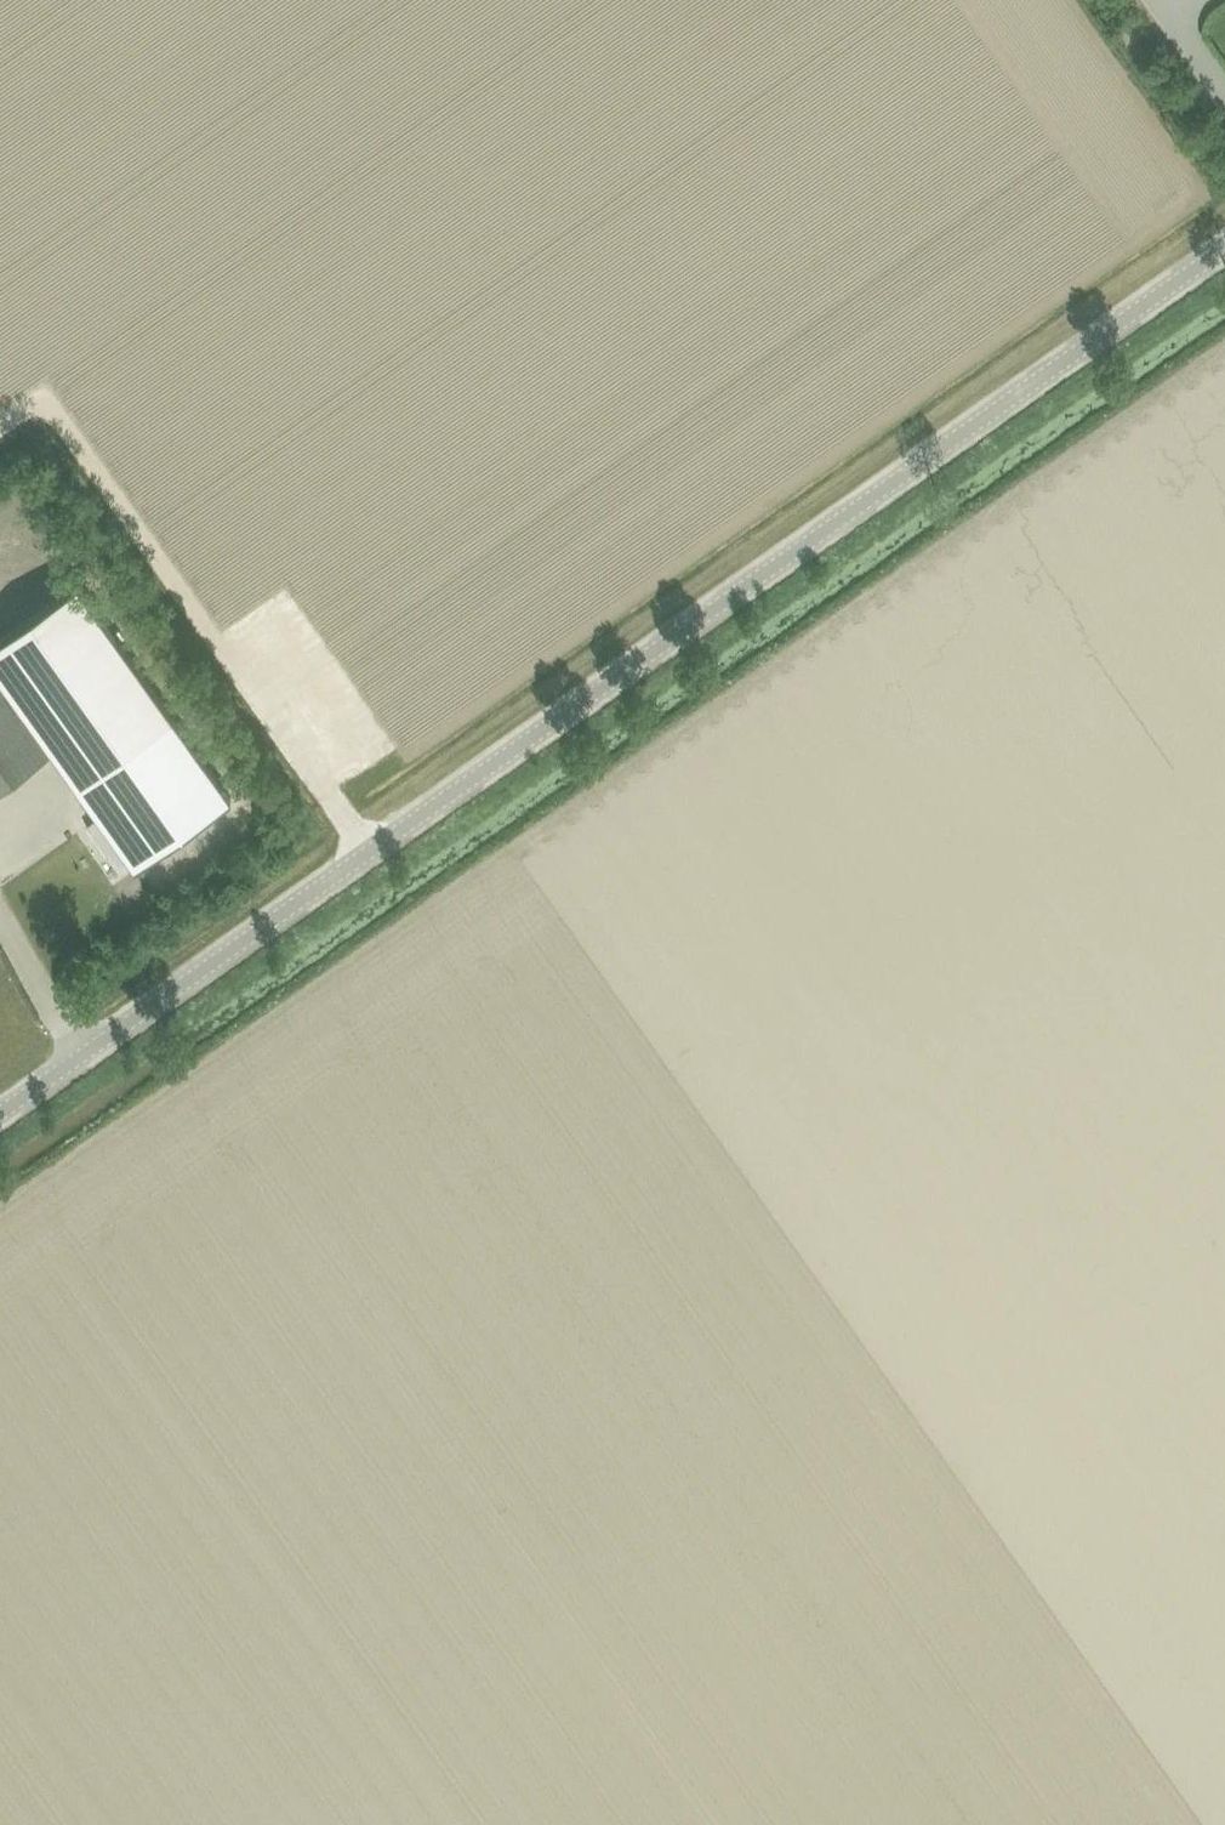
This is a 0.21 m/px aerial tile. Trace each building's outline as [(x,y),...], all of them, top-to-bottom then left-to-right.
[(77,583),(0,638),(0,679),(77,786),(173,717),(77,583)] [(51,755),(0,684),(0,791),(51,755)]
